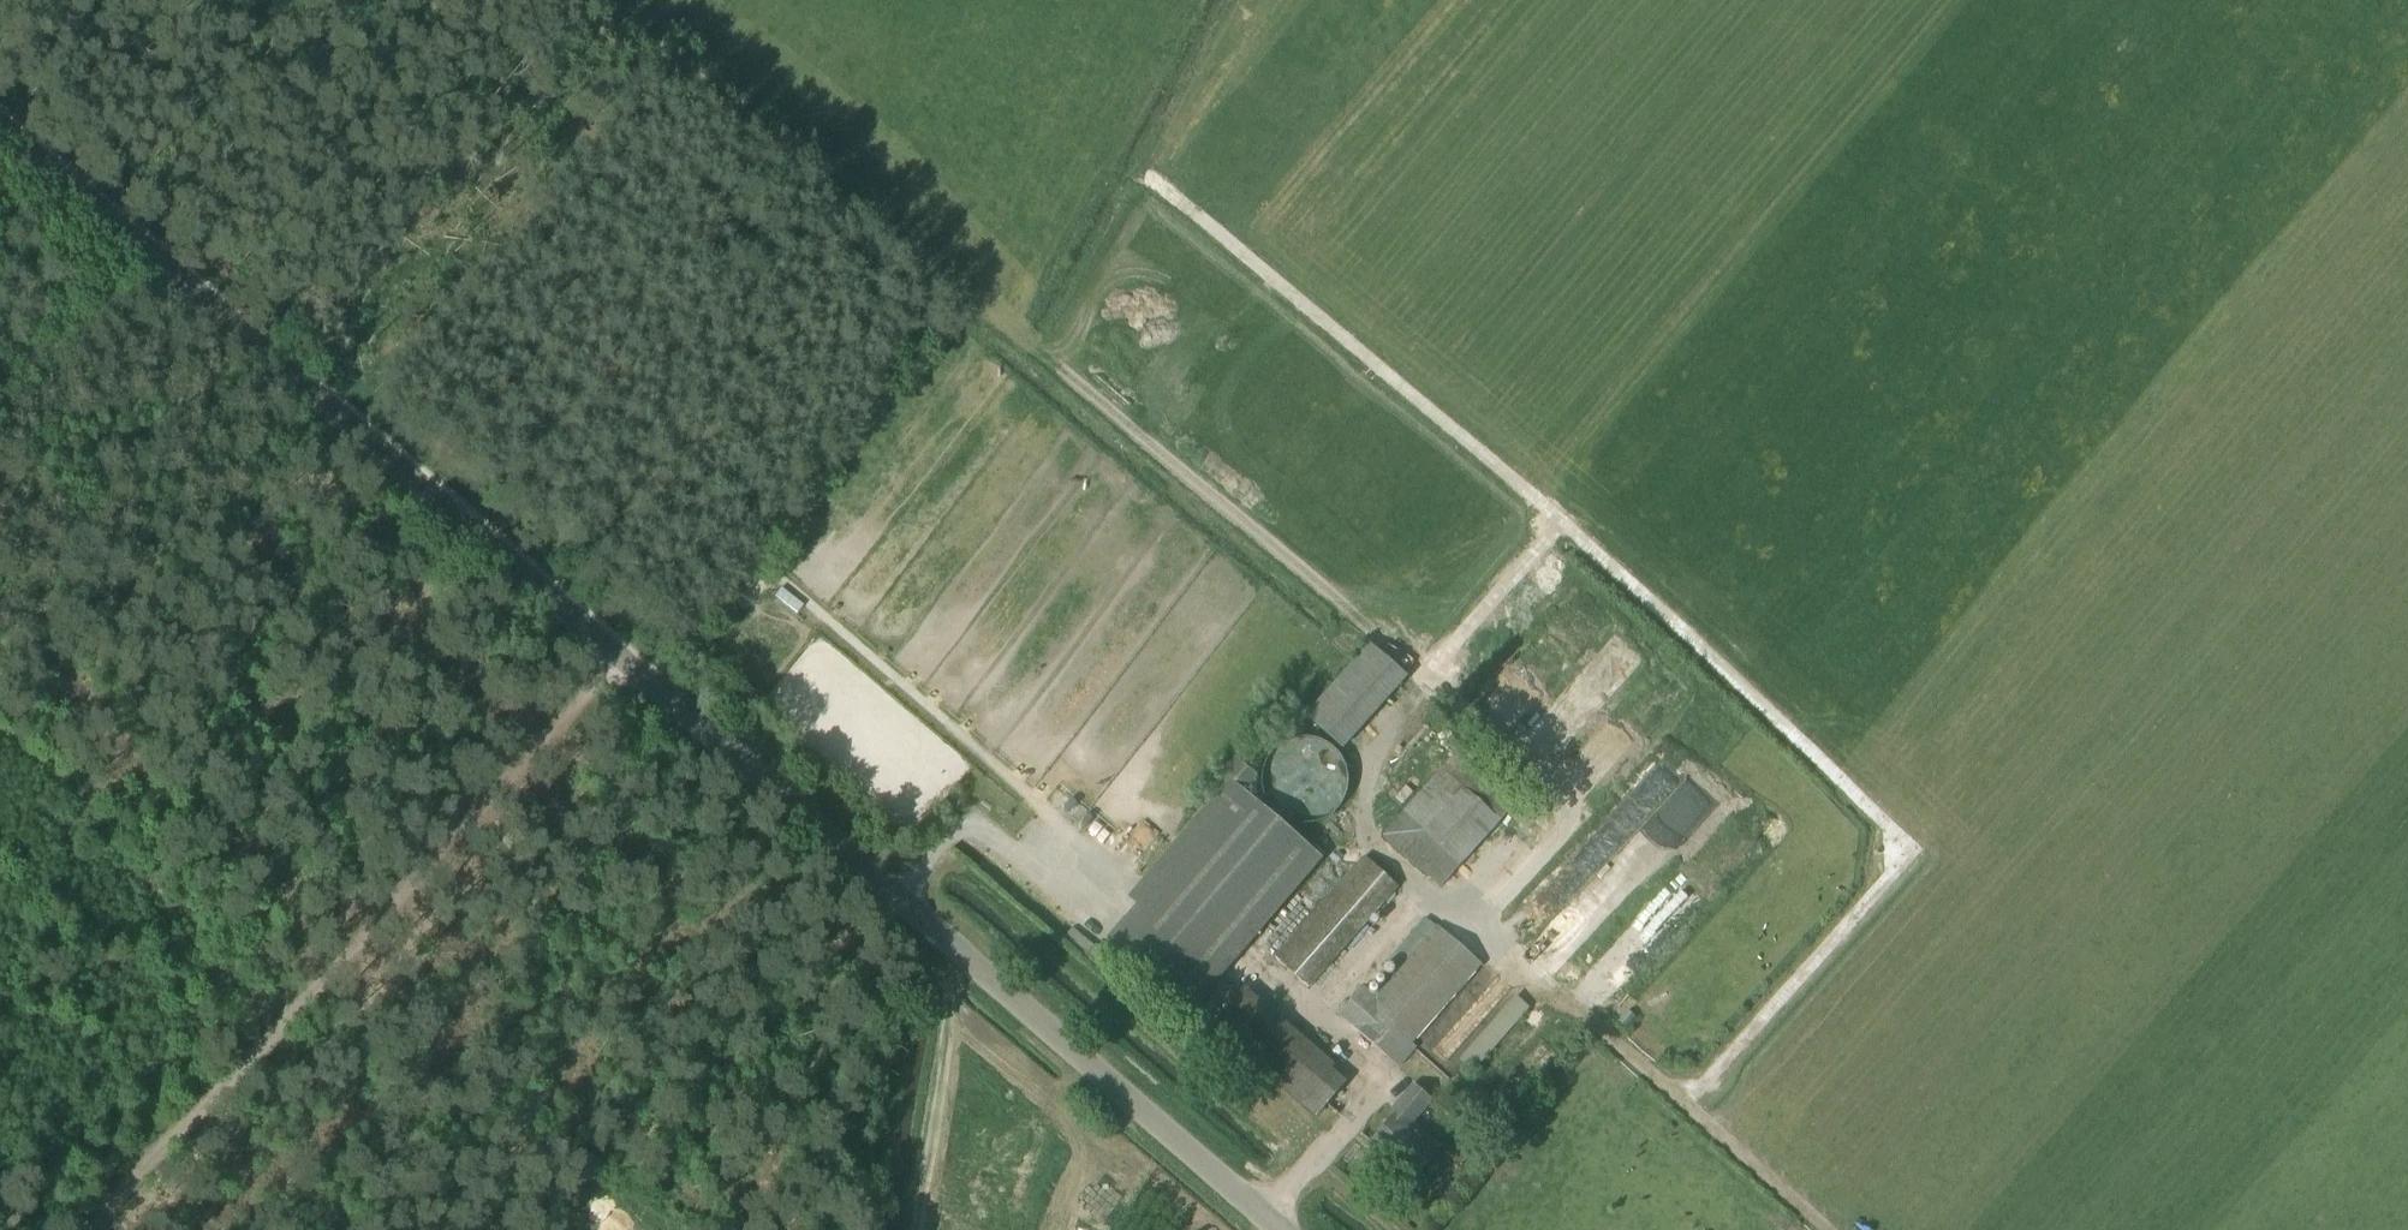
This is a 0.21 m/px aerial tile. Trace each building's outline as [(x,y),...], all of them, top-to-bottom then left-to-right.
[(735,593),(752,576),(743,568),(727,585),(735,593)] [(1370,642),(1306,715),(1344,749),(1408,676),(1370,642)] [(1352,788),(1352,782),(1351,773),(1349,765),(1345,758),(1339,751),(1330,745),(1324,742),(1316,740),(1308,740),(1298,742),(1291,745),(1284,749),(1279,755),(1274,762),(1271,769),(1269,776),(1269,783),(1270,791),(1272,798),(1276,805),(1280,811),(1288,817),(1296,821),(1305,823),(1311,824),(1316,823),(1325,821),(1333,817),(1341,811),(1346,805),(1350,797),(1352,788)] [(1462,747),(1382,836),(1441,889),(1521,800),(1462,747)] [(1240,787),(1110,939),(1192,1009),(1322,857),(1240,787)] [(1309,988),(1399,886),(1365,857),(1276,959),(1309,988)] [(1399,1068),(1487,968),(1437,925),(1436,927),(1425,917),(1389,960),(1398,968),(1375,994),(1366,986),(1340,1016),(1399,1068)] [(1214,1028),(1317,1116),(1345,1083),(1242,995),(1214,1028)] [(1459,1060),(1474,1073),(1531,1008),(1517,995),(1459,1060)] [(1370,1145),(1412,1181),(1441,1147),(1413,1123),(1432,1100),(1413,1084),(1392,1110),(1397,1114),(1370,1145)]
